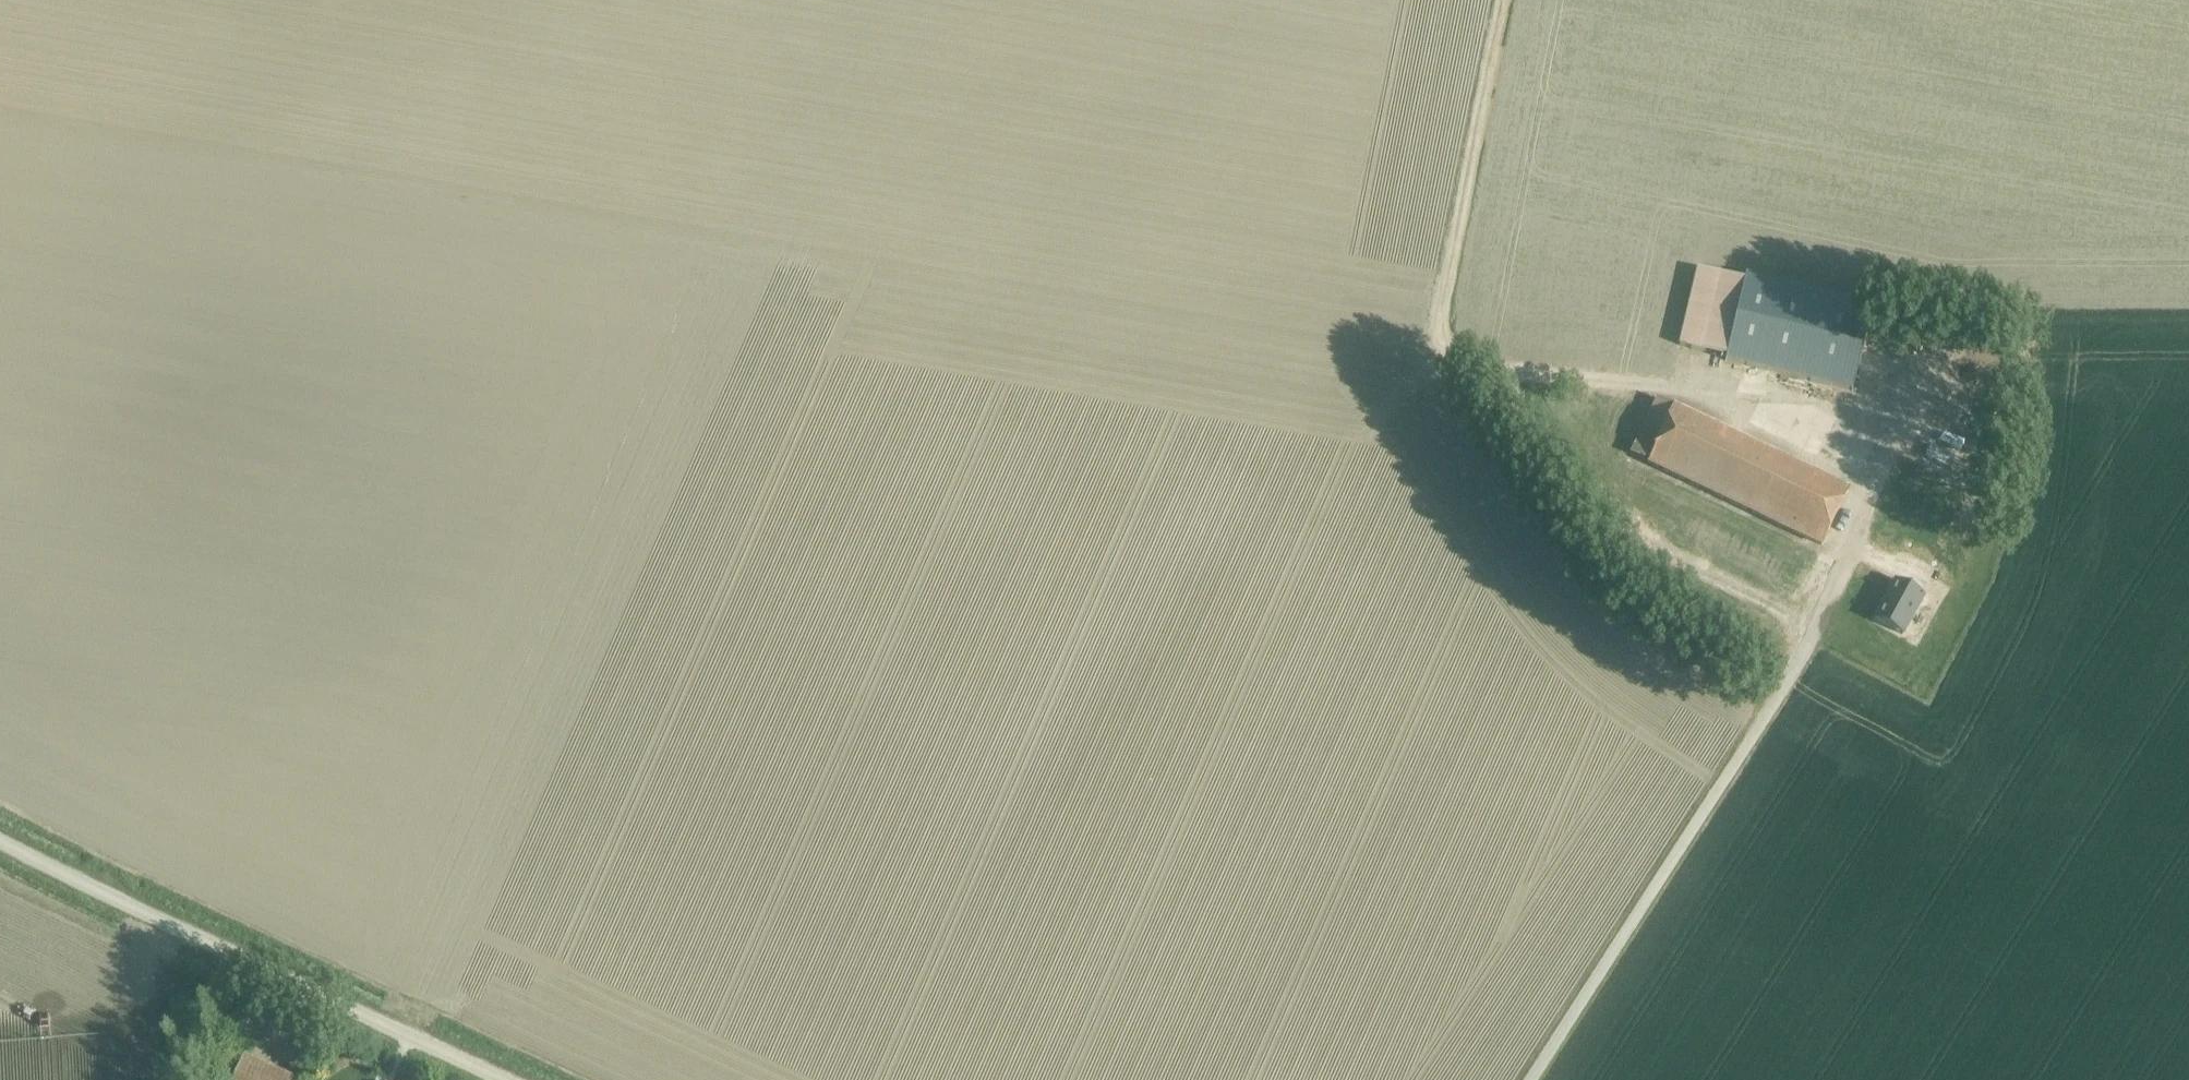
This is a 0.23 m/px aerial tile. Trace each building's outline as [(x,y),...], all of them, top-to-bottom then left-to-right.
[(1746,277),(1745,281),(1698,269),(1680,346),(1727,357),(1726,362),(1853,392),(1873,308),(1746,277)] [(1848,490),(1675,407),(1655,399),(1628,454),(1821,546),(1848,490)] [(1895,580),(1874,620),(1902,635),(1923,595),(1895,580)] [(238,1079),(294,1079),(247,1060),(238,1079)]
